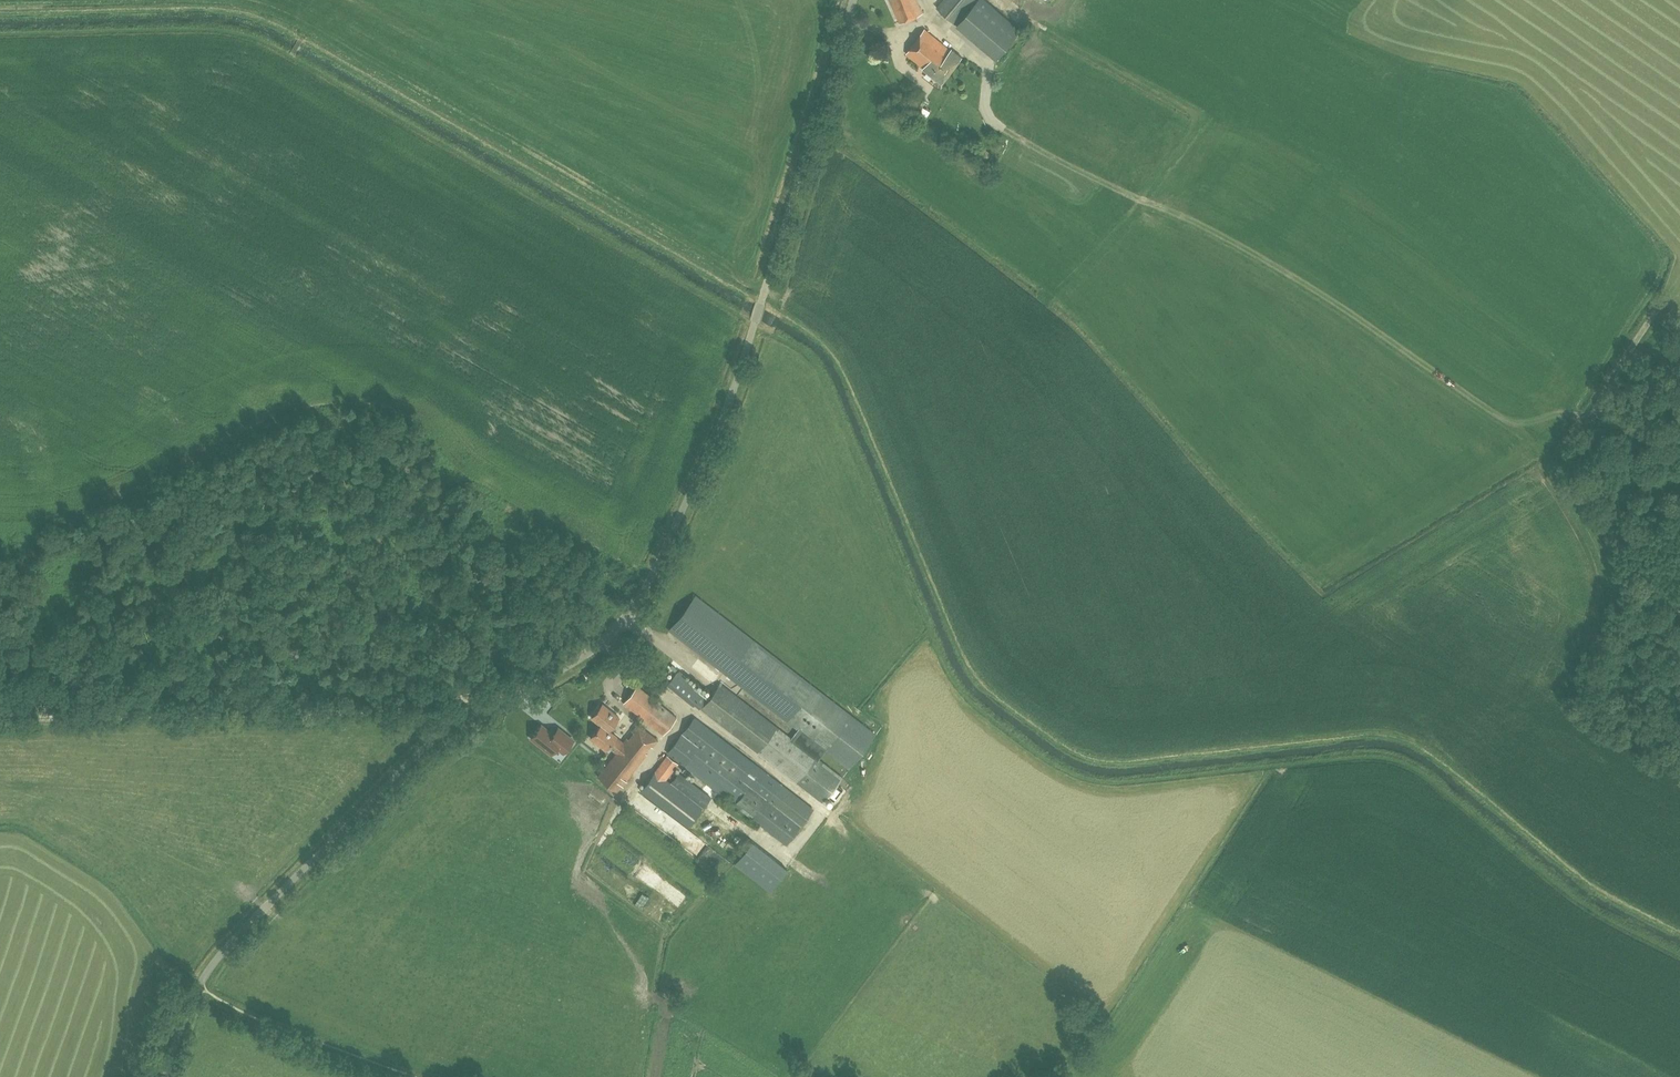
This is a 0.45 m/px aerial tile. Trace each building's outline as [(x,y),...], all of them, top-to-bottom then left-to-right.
[(922,13),(917,0),(890,0),(899,22),(922,13)] [(937,8),(957,24),(977,0),(944,0),(937,8)] [(985,0),(977,0),(957,24),(966,33),(989,4),(985,0)] [(943,83),(963,57),(952,49),(951,50),(925,29),(906,54),(924,67),(923,68),(943,83)] [(923,108),(927,101),(921,98),(917,104),(923,108)] [(979,155),(987,160),(991,153),(983,148),(979,155)] [(729,675),(755,641),(695,595),(669,629),(729,675)] [(849,713),(755,641),(729,675),(798,729),(822,749),(849,713)] [(677,672),(667,684),(694,706),(696,704),(700,707),(708,697),(677,672)] [(791,737),(722,684),(703,709),(797,782),(816,757),(819,759),(826,751),(798,729),(791,737)] [(646,692),(638,685),(624,703),(633,709),(646,692)] [(646,692),(633,709),(663,734),(677,717),(646,692)] [(620,717),(602,703),(592,717),(610,730),(620,717)] [(876,734),(849,713),(822,749),(826,751),(849,769),(876,734)] [(669,753),(742,810),(753,818),(781,783),(696,718),(669,753)] [(541,724),(531,737),(547,749),(552,743),(564,752),(574,739),(553,723),(548,730),(541,724)] [(626,737),(617,752),(636,769),(647,754),(645,752),(651,745),(653,747),(658,740),(637,724),(632,730),(634,732),(629,739),(626,737)] [(623,741),(601,725),(591,737),(606,749),(609,746),(617,752),(623,741)] [(636,769),(617,752),(598,776),(618,791),(636,769)] [(678,764),(667,755),(640,790),(688,827),(702,808),(671,782),(667,779),(668,777),(671,780),(676,775),(672,772),(678,764)] [(819,759),(816,757),(797,782),(823,803),(843,777),(819,759)] [(711,796),(680,771),(671,782),(702,808),(711,796)] [(812,807),(781,783),(753,818),(784,843),(812,807)]
